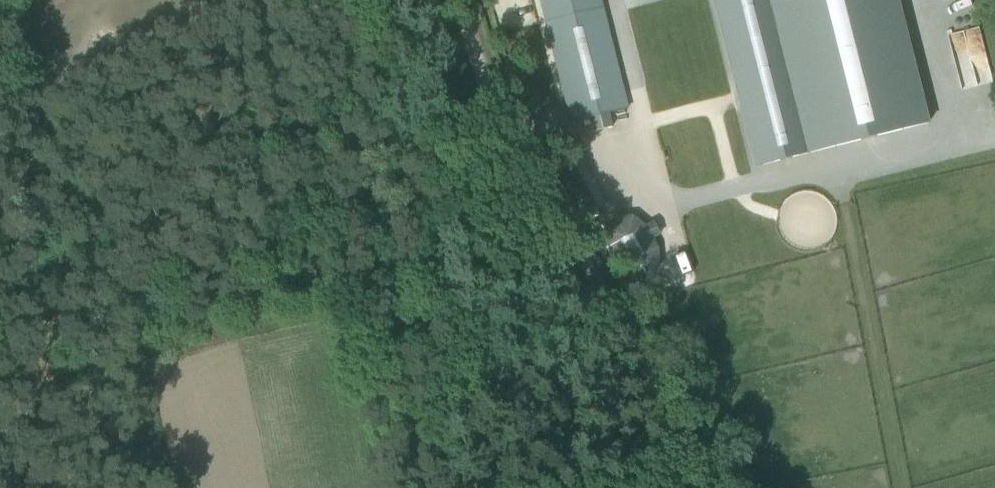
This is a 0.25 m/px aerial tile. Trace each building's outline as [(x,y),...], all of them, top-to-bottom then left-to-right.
[(571,122),(589,117),(594,132),(612,127),(609,112),(627,108),(600,0),(540,0),(571,122)] [(763,166),(929,124),(898,0),(722,0),(763,166)] [(961,89),(992,84),(986,50),(969,53),(966,38),(979,36),(977,28),(952,32),(961,89)] [(607,235),(607,239),(607,243),(609,247),(620,268),(622,271),(625,274),(628,276),(632,278),(636,278),(640,278),(644,278),(647,276),(651,274),(653,271),(655,268),(657,264),(658,261),(658,257),(657,253),(655,249),(650,239),(660,233),(654,222),(644,228),(642,225),(639,222),(636,220),(632,218),(628,217),(624,217),(621,218),(617,220),(614,222),(611,225),(609,228),(607,232),(607,235)]
